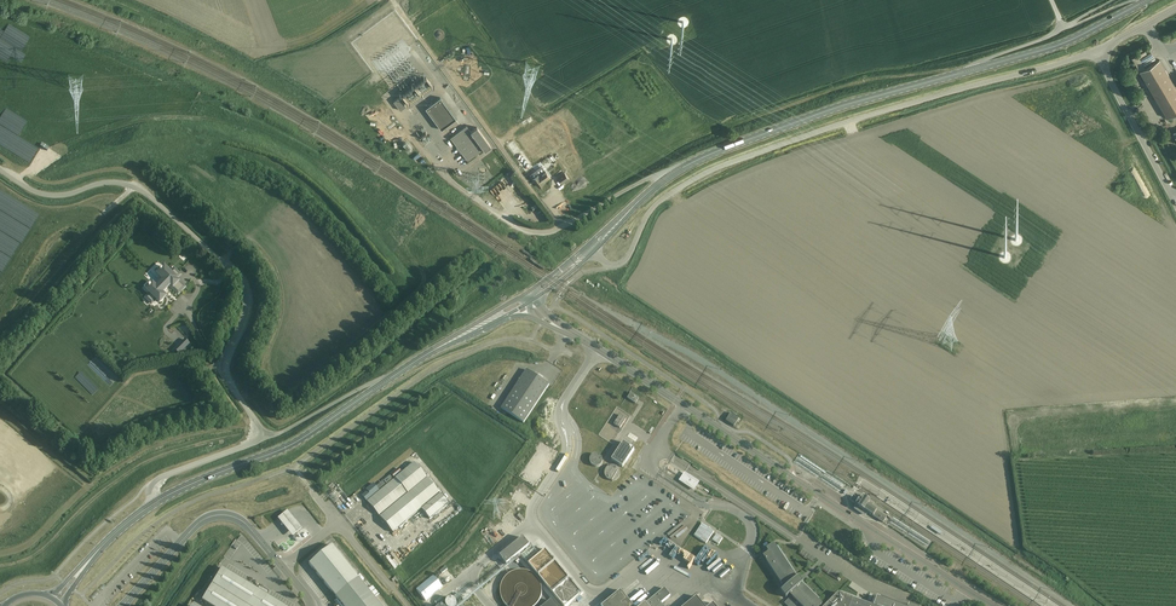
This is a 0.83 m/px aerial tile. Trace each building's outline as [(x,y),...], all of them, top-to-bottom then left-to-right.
[(1175,85),(1160,59),(1140,71),(1168,118),(1175,113),(1175,84),(1175,85)] [(414,86),(402,95),(409,105),(421,96),(433,87),(426,77),(414,86)] [(400,110),(406,106),(399,97),(394,101),(400,110)] [(425,108),(441,130),(456,119),(440,97),(425,108)] [(391,124),(399,118),(386,104),(382,107),(384,108),(380,112),(391,124)] [(378,108),(370,114),(383,131),(388,127),(383,119),(382,119),(378,113),(380,111),(378,108)] [(417,133),(424,130),(421,125),(414,128),(417,133)] [(485,150),(491,146),(477,127),(471,131),(467,126),(451,137),(467,160),(483,149),(485,150)] [(415,149),(407,139),(401,143),(409,153),(415,149)] [(508,145),(527,171),(532,167),(513,141),(508,145)] [(539,162),(544,168),(550,163),(544,157),(539,162)] [(512,187),(517,183),(509,170),(503,174),(512,187)] [(536,170),(530,174),(533,178),(539,187),(545,182),(551,178),(545,170),(539,174),(536,170)] [(565,172),(558,177),(563,184),(569,179),(565,172)] [(533,256),(524,250),(522,252),(532,258),(533,256)] [(151,293),(147,297),(152,303),(157,299),(160,302),(166,296),(163,293),(171,286),(179,294),(186,288),(178,279),(182,275),(176,269),(172,273),(166,267),(163,269),(161,270),(161,271),(159,273),(165,280),(157,287),(153,283),(151,285),(149,286),(150,287),(147,289),(151,293)] [(184,340),(173,350),(178,355),(188,344),(184,340)] [(527,370),(501,408),(524,423),(548,386),(549,385),(527,370)] [(631,393),(628,398),(635,403),(639,398),(631,393)] [(620,428),(626,419),(620,415),(614,424),(620,428)] [(734,427),(737,422),(729,416),(726,421),(734,427)] [(623,443),(615,455),(626,462),(634,450),(623,443)] [(590,459),(590,461),(591,464),(592,466),(594,467),(597,467),(599,467),(601,465),(602,463),(603,460),(602,458),(600,456),(598,455),(596,455),(593,455),(592,457),(590,459)] [(393,532),(421,509),(429,519),(448,504),(414,463),(380,491),(373,484),(366,490),(368,491),(362,496),(367,502),(393,532)] [(620,470),(618,468),(615,466),(613,465),(610,466),(607,467),(605,470),(605,472),(605,475),(606,478),(608,480),(611,481),(614,481),(616,480),(618,478),(620,476),(620,473),(620,470)] [(681,481),(694,489),(698,483),(685,474),(681,481)] [(359,490),(349,497),(351,501),(362,494),(359,490)] [(883,523),(886,518),(871,507),(873,505),(870,503),(865,500),(866,498),(863,495),(860,500),(853,496),(850,501),(857,505),(855,508),(858,510),(857,511),(862,514),(863,513),(866,515),(868,512),(883,523)] [(455,518),(463,512),(461,509),(453,515),(455,518)] [(287,510),(277,517),(291,535),(301,527),(287,510)] [(445,514),(433,524),(437,529),(449,519),(445,514)] [(398,538),(403,534),(399,529),(394,533),(398,538)] [(715,533),(710,541),(717,545),(722,537),(715,533)] [(521,554),(563,605),(569,605),(584,595),(539,539),(521,554)] [(661,539),(648,549),(650,551),(663,541),(661,539)] [(406,549),(408,551),(420,544),(418,541),(406,549)] [(763,556),(773,572),(784,588),(785,589),(783,590),(781,592),(784,595),(786,598),(788,596),(790,595),(791,595),(791,596),(794,599),(797,602),(796,603),(795,603),(792,601),(790,598),(787,601),(785,603),(787,605),(798,605),(797,605),(798,604),(799,604),(801,605),(821,605),(823,604),(812,594),(802,584),(803,584),(804,583),(801,580),(799,577),(798,578),(797,579),(786,561),(774,544),(770,546),(766,549),(767,551),(769,553),(766,555),(763,556)] [(336,597),(343,605),(381,605),(358,578),(332,545),(309,564),(336,597)] [(404,567),(411,561),(401,550),(394,556),(404,567)] [(266,595),(268,592),(269,593),(269,592),(259,586),(259,587),(260,587),(258,590),(222,568),(201,603),(202,601),(210,605),(284,605),(266,595)] [(433,576),(416,590),(425,601),(442,587),(433,576)] [(661,604),(671,596),(665,589),(646,604),(647,605),(663,605),(661,604)] [(714,604),(719,600),(712,593),(711,594),(708,590),(706,592),(709,596),(701,602),(697,597),(685,605),(715,605),(714,604)] [(630,603),(627,598),(623,593),(621,591),(603,605),(633,605),(630,603)] [(863,604),(853,600),(846,597),(839,595),(830,604),(828,605),(869,605),(863,604)] [(727,601),(732,605),(741,605),(732,596),(727,601)] [(893,602),(877,597),(875,602),(874,605),(902,605),(893,602)]
